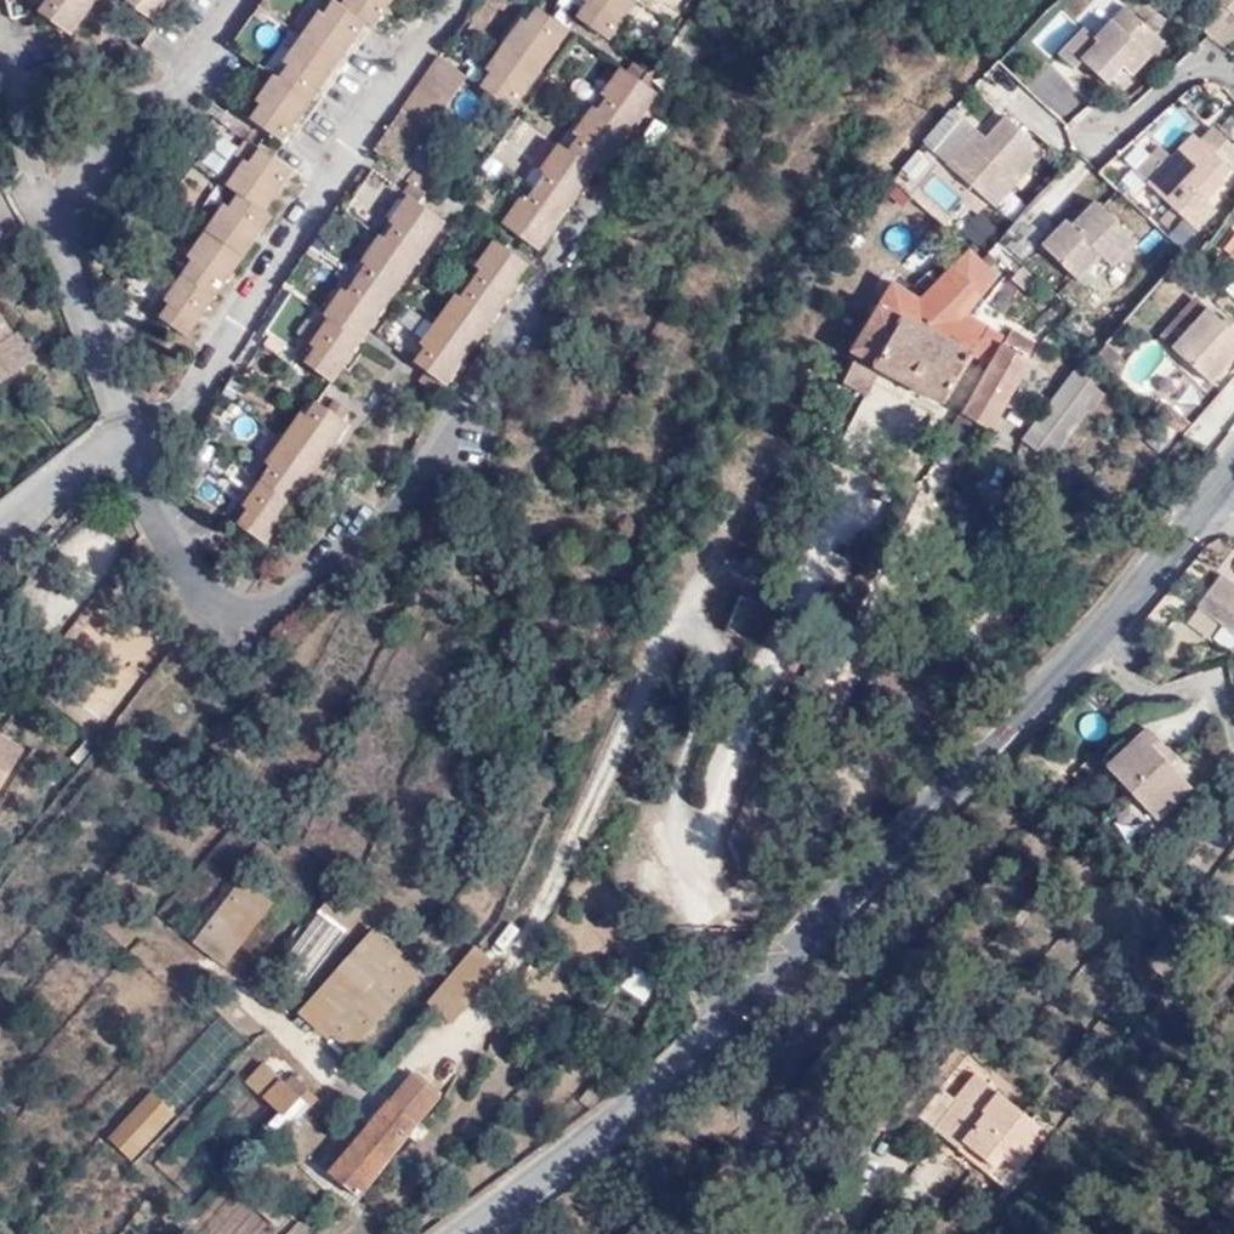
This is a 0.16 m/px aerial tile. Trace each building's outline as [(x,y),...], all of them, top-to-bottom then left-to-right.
[(48,0),(38,15),(70,36),(96,0),(48,0)] [(153,23),(169,0),(129,0),(126,4),(147,19),(153,23)] [(250,122),(283,143),(364,24),(372,29),(393,0),(347,0),(342,6),(331,23),(324,16),(319,12),(283,63),(289,67),(279,81),(273,77),(255,102),(260,106),(250,122)] [(636,3),(632,0),(583,0),(581,3),(584,5),(575,20),(607,44),(636,3)] [(1217,7),(1233,20),(1233,0),(1208,0),(1217,7)] [(331,23),(342,6),(335,2),(324,16),(331,23)] [(1233,44),(1233,20),(1217,7),(1200,32),(1227,52),(1233,44)] [(1118,64),(1131,73),(1160,41),(1125,9),(1116,19),(1100,37),(1092,30),(1087,27),(1060,56),(1075,68),(1086,57),(1106,76),(1118,64)] [(568,33),(536,10),(525,26),(521,22),(487,72),(492,76),(481,91),(511,112),(568,33)] [(1100,37),(1116,19),(1108,12),(1092,30),(1100,37)] [(158,26),(153,23),(147,19),(140,29),(151,36),(158,26)] [(1179,47),(1192,35),(1179,26),(1168,36),(1179,47)] [(467,77),(437,57),(373,149),(401,171),(467,77)] [(283,63),(273,77),(279,81),(289,67),(283,63)] [(1118,87),(1131,73),(1118,64),(1106,76),(1118,87)] [(522,201),(502,227),(538,251),(595,172),(599,175),(658,97),(621,71),(601,97),(606,101),(596,113),(593,110),(573,136),(579,140),(567,153),(559,147),(540,173),(545,177),(534,190),(519,179),(508,193),(522,201)] [(244,118),(250,122),(260,106),(255,102),(244,118)] [(1040,152),(1001,117),(982,138),(974,132),(944,164),(992,207),(1040,152)] [(525,173),(542,132),(509,119),(492,159),(525,173)] [(1145,186),(1173,215),(1193,197),(1202,206),(1223,186),(1220,181),(1228,171),(1223,166),(1233,156),(1233,152),(1210,128),(1198,141),(1191,133),(1169,156),(1145,186)] [(215,134),(200,163),(219,172),(234,143),(215,134)] [(250,165),(260,151),(245,141),(215,181),(225,187),(245,162),(250,165)] [(1133,174),(1145,186),(1169,156),(1158,147),(1133,174)] [(290,172),(260,151),(250,165),(245,162),(225,187),(238,196),(229,209),(222,206),(186,258),(191,263),(165,300),(163,302),(168,305),(159,319),(186,339),(269,217),(262,212),(290,172)] [(342,205),(368,224),(395,187),(369,168),(342,205)] [(407,199),(419,207),(426,196),(409,185),(402,194),(407,199)] [(1043,190),(1020,216),(1036,230),(1060,204),(1043,190)] [(443,223),(419,207),(407,199),(361,265),(366,268),(346,295),(341,291),(323,318),(329,322),(311,347),(305,343),(293,358),(330,384),(443,223)] [(1132,240),(1092,202),(1068,225),(1063,220),(1037,245),(1073,279),(1096,257),(1106,265),(1132,240)] [(957,232),(980,252),(999,230),(976,211),(957,232)] [(986,250),(1012,272),(1041,238),(1015,216),(986,250)] [(413,365),(425,373),(442,384),(445,387),(530,270),(492,244),(474,269),(480,272),(460,300),(455,297),(419,348),(424,352),(413,365)] [(978,260),(968,252),(919,305),(889,287),(851,352),(858,357),(841,384),(864,397),(879,370),(951,412),(965,381),(956,375),(969,353),(991,368),(961,418),(957,415),(940,446),(959,456),(977,425),(990,432),(1038,346),(1012,331),(1005,340),(965,318),(999,279),(978,260)] [(149,313),(159,319),(168,305),(163,302),(165,300),(159,297),(149,313)] [(1168,347),(1205,310),(1191,298),(1155,336),(1168,347)] [(42,354),(23,325),(18,329),(0,301),(0,386),(42,354)] [(1205,310),(1168,347),(1206,383),(1229,359),(1233,362),(1233,337),(1205,310)] [(442,384),(425,373),(417,383),(435,396),(442,384)] [(1096,393),(1070,373),(1018,441),(1045,462),(1096,393)] [(1233,411),(1233,380),(1228,375),(1185,427),(1206,445),(1233,411)] [(326,411),(342,423),(349,412),(333,401),(326,411)] [(247,513),(238,526),(263,544),(346,426),(342,423),(326,411),(316,403),(306,416),(301,413),(264,465),(270,470),(260,484),(242,509),(247,513)] [(254,479),(260,484),(270,470),(264,465),(254,479)] [(227,518),(238,526),(247,513),(242,509),(237,505),(227,518)] [(1223,575),(1199,606),(1225,625),(1216,637),(1232,649),(1233,647),(1233,583),(1223,575)] [(1202,634),(1176,616),(1153,648),(1179,666),(1202,634)] [(1148,728),(1108,767),(1161,823),(1195,790),(1171,765),(1178,759),(1148,728)] [(21,750),(0,737),(0,788),(21,750)] [(221,970),(273,907),(241,882),(192,945),(221,970)] [(347,930),(364,913),(335,895),(332,897),(322,909),(347,930)] [(350,1054),(419,981),(370,937),(298,1016),(324,1042),(330,1037),(350,1054)] [(479,978),(487,960),(476,950),(458,972),(440,993),(466,1013),(479,978)] [(502,973),(487,960),(479,978),(466,1013),(464,1018),(502,973)] [(464,1018),(466,1013),(440,993),(428,1007),(453,1031),(464,1018)] [(256,1091),(274,1073),(260,1060),(242,1078),(256,1091)] [(981,1072),(937,1126),(963,1147),(969,1140),(999,1164),(992,1173),(1014,1191),(1029,1173),(1025,1169),(1056,1133),(981,1072)] [(308,1091),(295,1076),(286,1087),(277,1078),(259,1098),(281,1119),(308,1091)] [(420,1123),(432,1100),(411,1079),(325,1173),(352,1195),(420,1123)] [(172,1113),(148,1091),(104,1139),(129,1160),(172,1113)] [(286,1215),(242,1180),(231,1191),(274,1228),(286,1215)]
